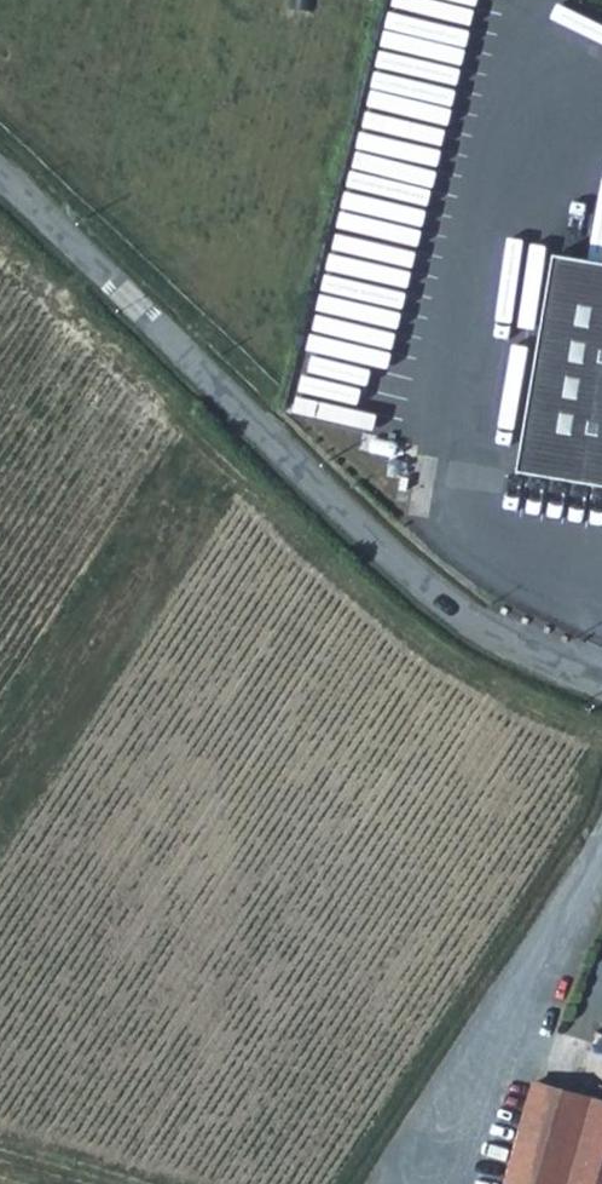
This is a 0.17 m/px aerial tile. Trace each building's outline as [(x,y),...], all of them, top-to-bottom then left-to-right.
[(583,257),(562,254),(556,288),(546,345),(539,386),(529,439),(523,470),(538,473),(583,481),(601,484),(601,261),(583,257)] [(511,1183),(601,1183),(601,1101),(538,1083),(527,1124),(511,1183)]
